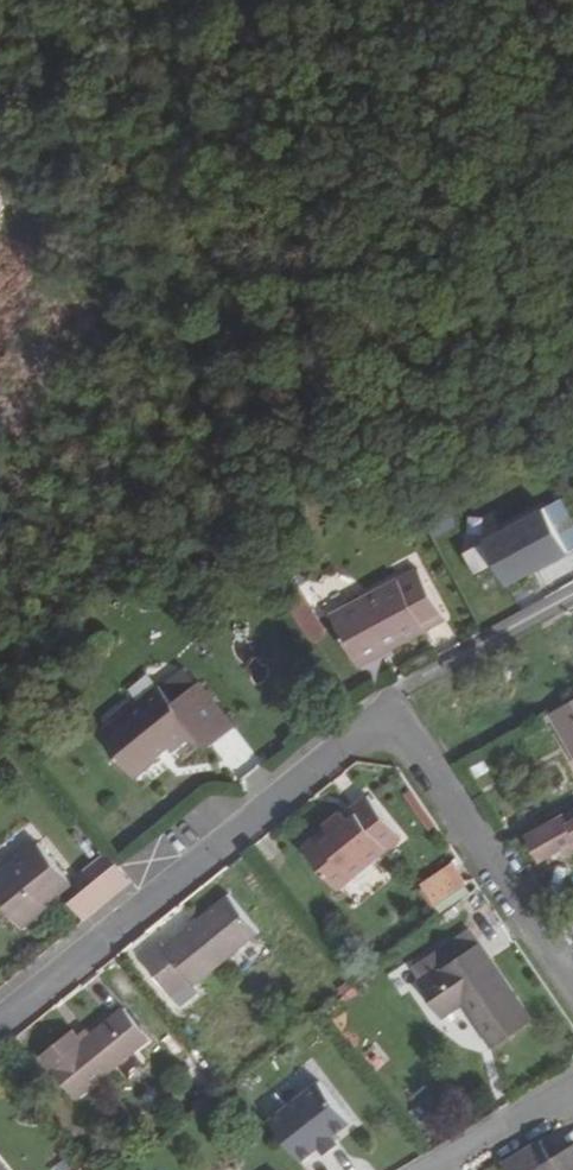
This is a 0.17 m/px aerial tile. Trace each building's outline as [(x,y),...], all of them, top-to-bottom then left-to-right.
[(570,550),(546,506),(484,540),(508,584),(570,550)] [(332,616),(356,659),(390,640),(393,645),(445,618),(419,570),(332,616)] [(358,665),(393,645),(390,640),(356,659),(358,665)] [(162,686),(102,734),(136,776),(160,758),(158,756),(173,744),(176,749),(190,738),(196,746),(205,740),(210,746),(236,726),(200,681),(174,702),(162,686)] [(572,700),(550,712),(558,727),(565,739),(572,734),(572,700)] [(369,795),(353,807),(358,814),(349,821),(345,815),(341,811),(326,823),(330,827),(305,848),(338,887),(373,858),(401,835),(369,795)] [(353,807),(345,815),(349,821),(358,814),(353,807)] [(529,836),(540,858),(572,841),(572,823),(570,824),(566,816),(529,836)] [(39,841),(0,873),(0,895),(24,924),(73,885),(39,841)] [(71,901),(85,919),(133,880),(119,862),(71,901)] [(455,863),(424,885),(437,903),(468,882),(455,863)] [(258,931),(229,895),(167,946),(163,942),(145,957),(181,1001),(199,987),(195,982),(258,931)] [(533,1021),(470,928),(441,948),(451,963),(423,982),(446,1017),(466,1004),(494,1047),(533,1021)] [(258,938),(233,959),(244,972),(269,950),(258,938)] [(414,968),(423,982),(451,963),(441,948),(414,968)] [(43,1054),(78,1097),(150,1038),(125,1009),(86,1041),(75,1029),(43,1054)] [(330,1082),(279,1124),(304,1156),(356,1114),(330,1082)] [(554,1155),(543,1137),(505,1162),(507,1164),(510,1169),(533,1169),(539,1166),(541,1169),(572,1169),(572,1143),(554,1155)] [(0,1159),(0,1169),(9,1169),(0,1159)]
